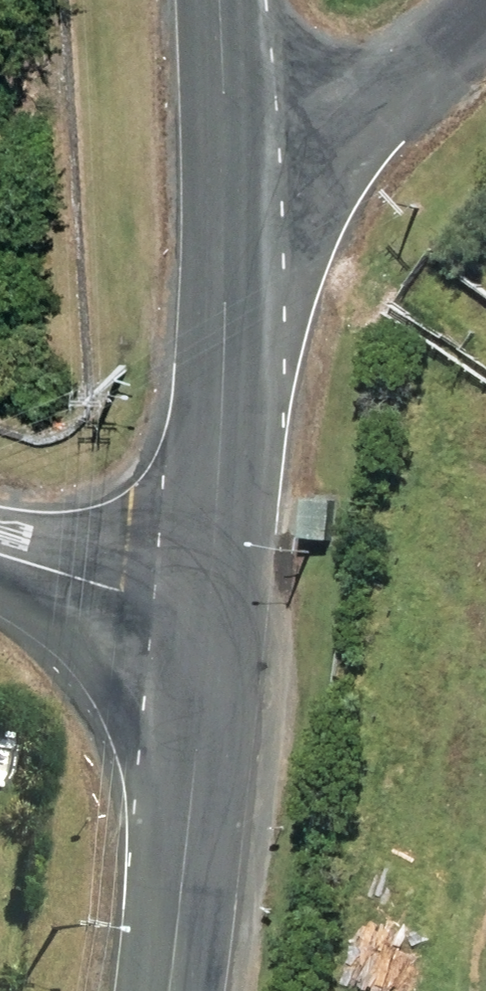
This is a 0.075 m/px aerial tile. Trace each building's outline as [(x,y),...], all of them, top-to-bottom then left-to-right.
[(308,541),(334,543),(338,504),(312,502),(308,541)]
